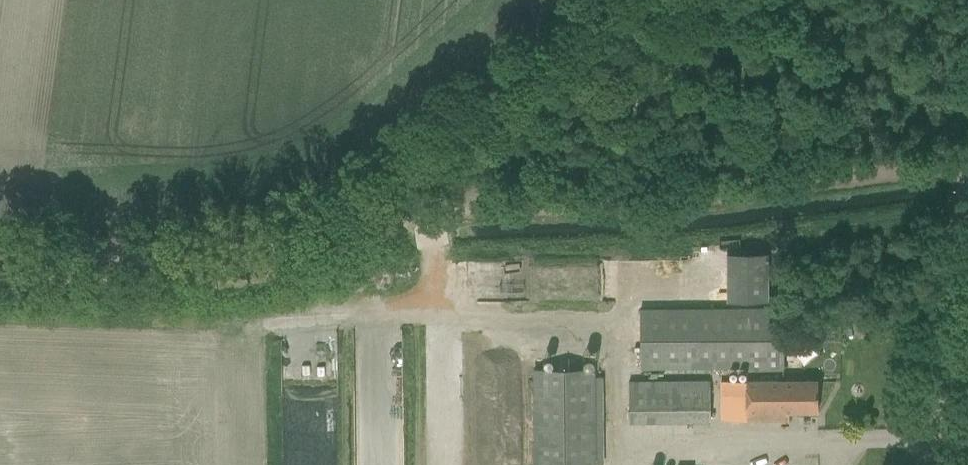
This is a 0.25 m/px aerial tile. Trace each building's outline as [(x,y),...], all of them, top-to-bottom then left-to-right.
[(641,307),(641,369),(747,368),(747,370),(784,370),(784,308),(779,308),(641,307)] [(800,326),(787,337),(797,350),(811,339),(800,326)] [(534,464),(597,464),(597,368),(534,369),(534,464)] [(710,380),(629,381),(629,422),(711,421),(710,380)] [(721,381),(721,419),(769,419),(789,419),(789,412),(818,411),(818,380),(784,381),(747,381),(721,381)]
